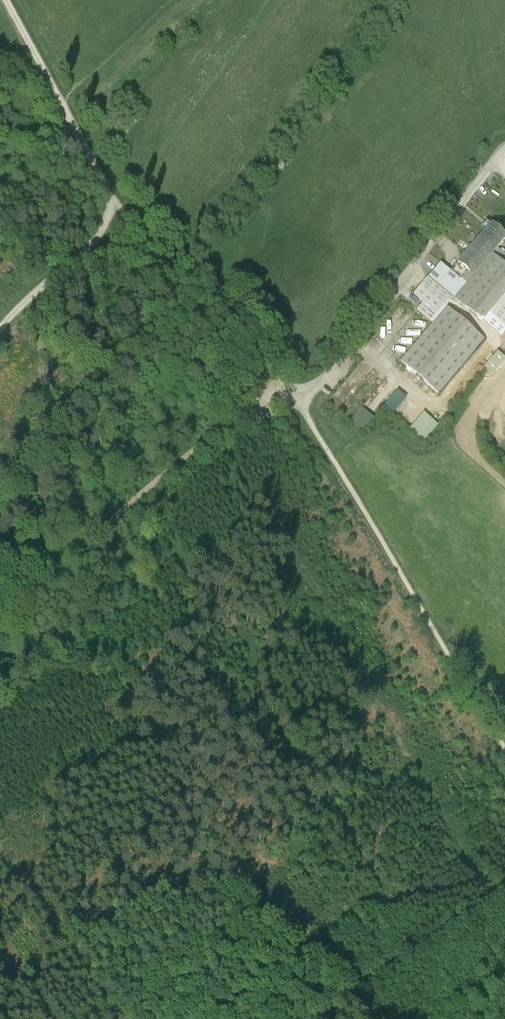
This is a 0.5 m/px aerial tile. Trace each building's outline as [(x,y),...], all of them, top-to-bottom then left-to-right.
[(471,247),(486,259),(491,254),(502,263),(504,259),(504,254),(497,247),(504,238),(504,235),(491,224),(471,247)] [(472,276),(486,259),(471,247),(458,263),(472,276)] [(428,278),(453,300),(454,299),(482,321),(500,336),(504,331),(504,265),(502,263),(491,254),(486,259),(472,276),(458,263),(451,271),(442,263),(428,278)] [(453,300),(428,278),(414,295),(424,303),(418,310),(432,323),(453,300)] [(484,338),(448,307),(401,361),(438,393),(484,338)] [(361,404),(350,418),(364,429),(375,414),(361,404)]
